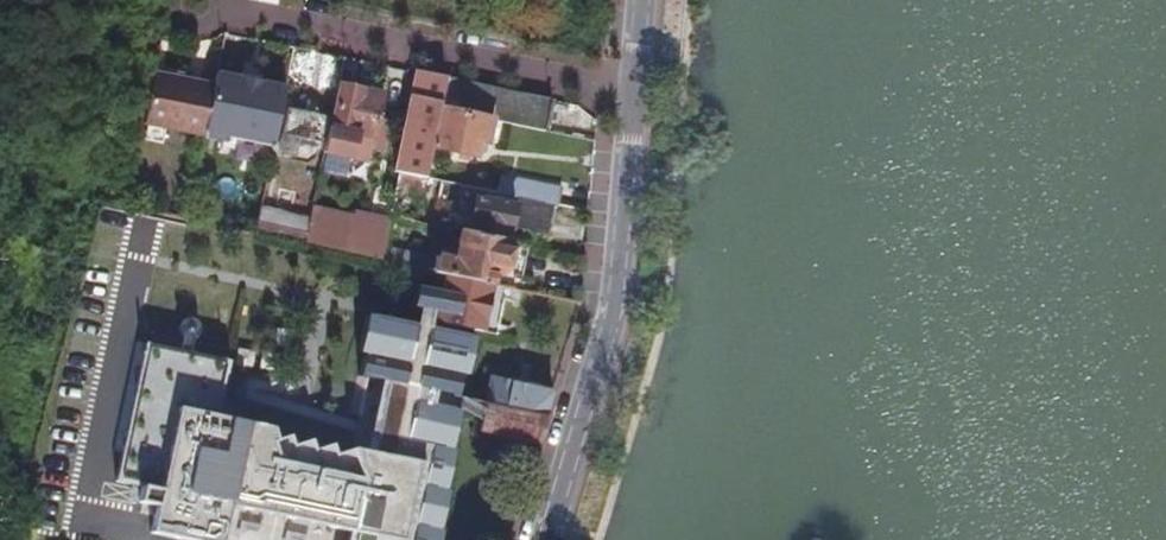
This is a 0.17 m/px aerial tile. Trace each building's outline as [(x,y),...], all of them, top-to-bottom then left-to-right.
[(172,129),(206,136),(217,85),(158,73),(147,125),(154,126),(172,129)] [(232,139),(275,148),(287,88),(219,74),(217,85),(206,136),(205,138),(224,142),(227,142),(232,139)] [(398,172),(403,173),(427,178),(431,160),(434,148),(442,110),(449,79),(424,74),(411,135),(406,134),(398,172)] [(548,131),(555,101),(449,79),(442,110),(505,122),(548,131)] [(325,153),(371,163),(385,96),(364,92),(364,89),(344,84),(335,128),(331,127),(325,153)] [(328,118),(292,110),(285,142),(296,145),(298,138),(322,143),(328,118)] [(500,145),(505,122),(442,110),(434,148),(477,157),(481,141),(500,145)] [(168,143),(172,129),(154,126),(151,139),(168,143)] [(457,211),(462,185),(427,178),(403,173),(398,198),(457,211)] [(510,177),(507,194),(559,205),(563,187),(510,177)] [(479,222),(476,234),(506,240),(508,228),(578,242),(581,214),(519,201),(517,206),(479,198),(479,201),(466,199),(463,212),(476,214),(474,221),(479,222)] [(306,246),(312,221),(262,211),(257,236),(284,241),(306,246)] [(350,255),(356,227),(312,218),(312,221),(306,246),(327,250),(350,255)] [(388,247),(393,224),(360,218),(352,255),(385,262),(388,247)] [(448,275),(494,285),(497,270),(505,271),(511,241),(506,240),(476,234),(463,231),(456,261),(438,257),(434,272),(448,275)] [(434,272),(438,257),(388,247),(385,262),(404,266),(430,271),(434,272)] [(430,271),(404,266),(402,278),(427,284),(430,271)] [(484,331),(494,285),(448,275),(444,295),(439,314),(438,321),(484,331)] [(441,531),(437,531),(446,490),(445,490),(454,450),(451,449),(460,408),(456,407),(458,397),(463,372),(472,338),(433,329),(436,313),(439,314),(444,295),(419,290),(415,309),(422,311),(419,326),(376,318),(364,378),(388,383),(373,456),(377,455),(422,465),(405,539),(439,539),(441,531)] [(392,539),(405,539),(422,465),(377,455),(373,456),(357,461),(354,451),(335,458),(332,446),(314,453),(310,441),(294,447),(291,437),(276,442),(272,430),(219,418),(231,364),(146,346),(116,480),(151,489),(149,496),(158,498),(151,532),(188,539),(223,539),(230,505),(355,532),(392,539)] [(463,372),(458,397),(548,416),(555,391),(492,376),(491,378),(463,372)] [(485,414),(482,426),(482,430),(539,444),(548,416),(458,397),(456,407),(460,408),(485,414)] [(355,532),(353,539),(392,539),(355,532)]
